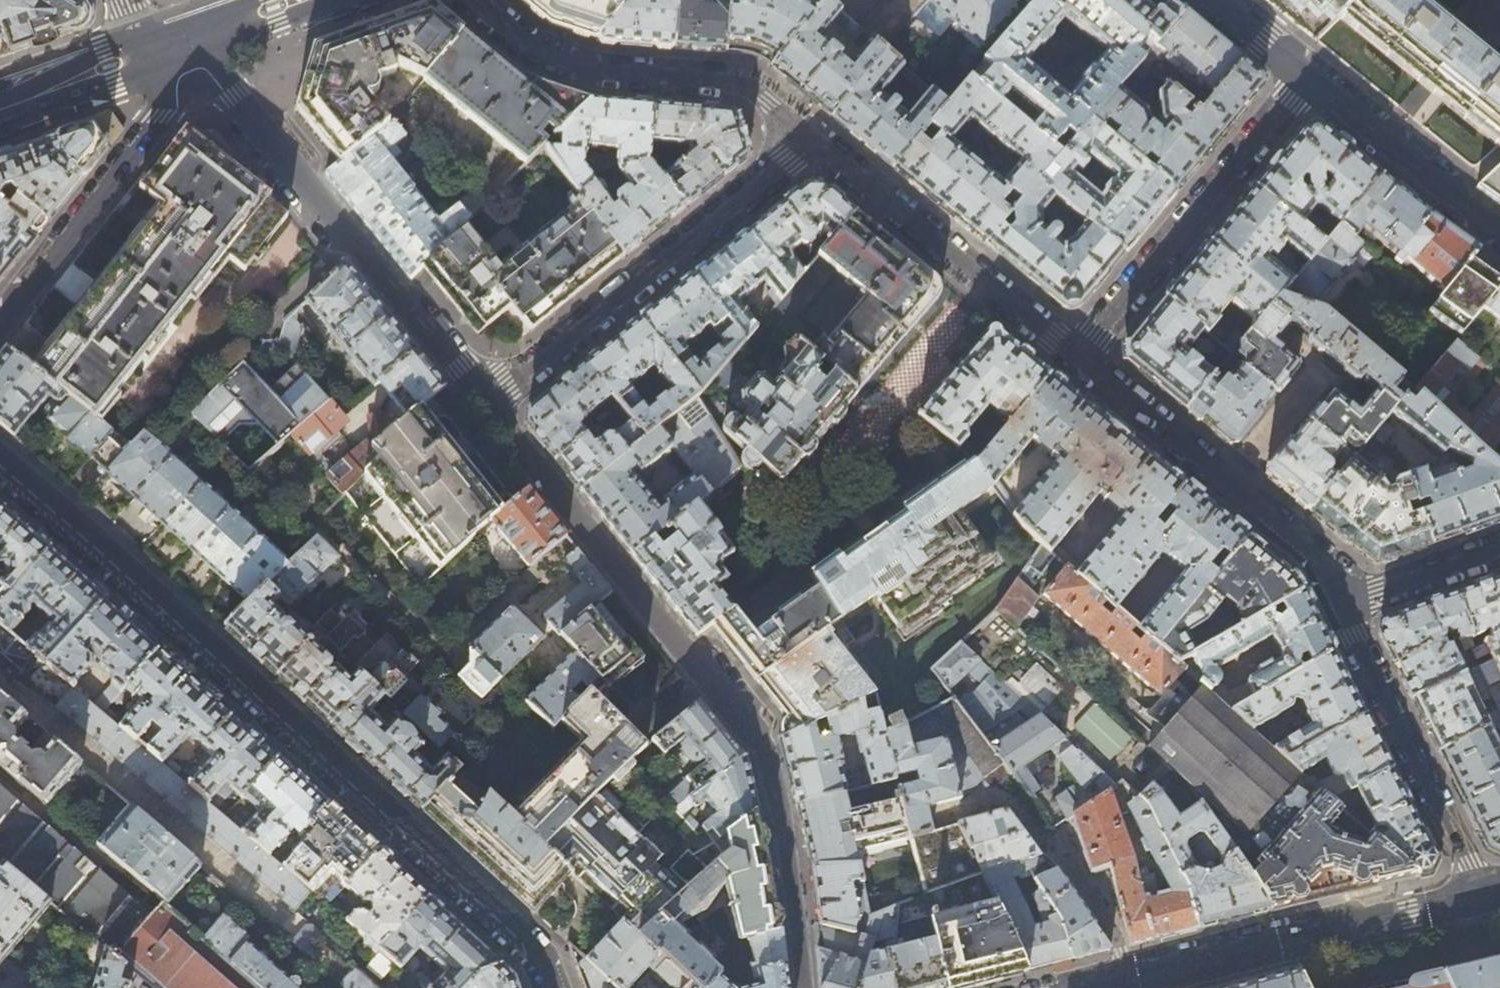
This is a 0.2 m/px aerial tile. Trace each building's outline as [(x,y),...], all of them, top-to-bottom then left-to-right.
[(54,33),(89,21),(91,0),(0,0),(0,52),(54,33)] [(551,24),(597,39),(623,9),(614,0),(521,0),(551,24)] [(630,2),(623,9),(597,39),(642,45),(674,47),(679,0),(631,0),(630,2)] [(674,47),(700,49),(726,51),(730,6),(716,5),(713,9),(708,9),(708,3),(698,2),(698,0),(679,0),(674,47)] [(730,6),(726,51),(737,52),(745,53),(749,54),(756,57),(761,59),(766,62),(772,66),(814,14),(809,10),(799,3),(794,0),(731,0),(730,6)] [(840,53),(840,51),(832,44),(830,45),(821,36),(842,14),(842,13),(826,0),(825,0),(814,14),(772,66),(802,91),(833,117),(886,51),(882,47),(870,38),(849,61),(840,53)] [(858,27),(864,33),(870,38),(882,47),(925,0),(882,0),(858,27)] [(925,0),(964,33),(960,38),(976,51),(980,47),(982,49),(1024,0),(925,0)] [(1156,0),(1033,0),(984,60),(992,68),(978,83),(999,101),(1010,89),(1043,116),(1033,129),(1054,146),(1068,129),(1078,136),(1085,128),(1090,122),(1118,89),(1125,82),(1141,62),(1184,12),(1170,0),(1166,0),(1162,5),(1156,0)] [(1276,8),(1296,25),(1317,5),(1323,0),(1266,0),(1276,8)] [(1356,0),(1323,0),(1317,5),(1321,8),(1325,5),(1338,17),(1341,14),(1356,0)] [(1341,14),(1370,38),(1412,72),(1458,110),(1490,136),(1499,144),(1499,59),(1426,0),(1356,0),(1341,14)] [(424,79),(465,31),(432,4),(398,16),(339,37),(313,47),(295,109),(340,164),(362,147),(370,141),(389,126),(386,122),(385,123),(364,97),(367,96),(370,95),(374,93),(376,90),(377,88),(377,82),(376,80),(396,73),(394,67),(397,65),(424,79)] [(1338,17),(1325,5),(1321,8),(1317,5),(1296,25),(1310,36),(1314,39),(1338,17)] [(1213,36),(1184,12),(1141,62),(1149,69),(1157,59),(1162,63),(1169,55),(1207,87),(1200,94),(1201,100),(1195,107),(1202,114),(1244,62),(1213,36)] [(858,27),(851,21),(846,28),(858,40),(864,33),(858,27)] [(489,52),(465,31),(424,79),(422,80),(512,157),(480,191),(489,201),(553,138),(592,101),(554,89),(521,78),(489,52)] [(919,138),(930,124),(947,104),(886,51),(833,117),(863,142),(871,148),(894,168),(919,138)] [(1195,107),(1188,102),(1167,84),(1157,96),(1161,121),(1159,123),(1162,130),(1160,131),(1153,126),(1146,113),(1118,89),(1090,122),(1100,130),(1107,124),(1119,134),(1113,141),(1142,165),(1148,158),(1158,166),(1152,173),(1174,191),(1260,89),(1258,74),(1252,69),(1244,62),(1202,114),(1195,107)] [(1151,70),(1149,69),(1141,62),(1125,82),(1135,90),(1151,70)] [(1164,81),(1167,84),(1188,102),(1191,98),(1189,94),(1184,90),(1189,84),(1189,82),(1176,71),(1173,71),(1164,81)] [(930,124),(938,132),(927,144),(919,138),(894,168),(944,209),(986,243),(1000,226),(1011,214),(1001,205),(1009,197),(1019,205),(1037,183),(1042,178),(1049,169),(1063,153),(1054,146),(1033,129),(999,101),(978,83),(970,76),(947,104),(930,124)] [(619,103),(592,101),(553,138),(563,140),(562,153),(548,152),(579,196),(595,184),(596,183),(585,168),(587,148),(619,151),(617,167),(620,170),(651,163),(652,143),(654,106),(619,103)] [(695,109),(654,106),(652,143),(696,146),(698,151),(664,178),(685,206),(715,181),(747,156),(733,112),(695,109)] [(53,139),(91,126),(89,121),(52,135),(53,139)] [(1042,178),(1037,183),(1056,199),(1061,202),(1083,220),(1087,224),(1123,253),(1174,191),(1152,173),(1142,165),(1113,141),(1100,130),(1090,122),(1085,128),(1092,134),(1085,143),(1078,136),(1063,153),(1049,169),(1057,176),(1049,184),(1042,178)] [(394,123),(389,126),(370,141),(374,147),(372,150),(376,155),(372,159),(362,147),(340,164),(326,175),(342,195),(367,226),(412,189),(391,163),(402,154),(395,145),(405,138),(394,123)] [(53,139),(49,141),(43,143),(0,158),(0,196),(3,192),(9,189),(17,195),(7,209),(4,207),(5,204),(0,200),(0,208),(36,236),(50,218),(91,167),(107,146),(92,126),(91,126),(53,139)] [(1305,127),(1255,188),(1300,226),(1312,212),(1312,209),(1319,207),(1341,225),(1381,176),(1352,152),(1320,126),(1305,127)] [(35,372),(68,397),(96,419),(224,256),(243,271),(287,217),(279,211),(267,201),(271,196),(250,179),(200,140),(186,129),(163,159),(135,195),(119,216),(143,235),(131,250),(97,292),(56,345),(35,372)] [(651,163),(620,170),(636,191),(632,193),(630,191),(626,191),(618,198),(617,203),(618,205),(614,208),(605,197),(606,192),(602,186),(595,184),(579,196),(581,199),(593,215),(617,249),(623,256),(655,230),(685,206),(664,178),(651,163)] [(1477,189),(1492,199),(1499,205),(1499,167),(1477,189)] [(1362,248),(1362,244),(1356,240),(1364,230),(1398,257),(1431,216),(1405,196),(1381,176),(1341,225),(1328,240),(1323,246),(1307,264),(1293,282),(1280,297),(1299,303),(1305,296),(1310,299),(1318,300),(1330,287),(1334,289),(1356,262),(1353,259),(1362,248)] [(1042,215),(1056,199),(1037,183),(1019,205),(1013,212),(1014,228),(1011,232),(1007,232),(1000,226),(986,243),(1032,282),(1064,308),(1079,307),(1123,253),(1087,224),(1071,243),(1063,248),(1056,242),(1060,237),(1060,236),(1060,234),(1058,231),(1055,230),(1053,231),(1049,235),(1041,228),(1042,215)] [(787,201),(747,233),(791,288),(803,274),(789,263),(783,255),(795,246),(796,248),(801,249),(810,242),(811,237),(810,235),(818,229),(832,241),(855,213),(838,200),(821,185),(806,185),(787,201)] [(465,224),(489,201),(480,191),(475,186),(459,205),(459,206),(440,224),(412,189),(367,226),(391,256),(409,278),(429,259),(444,245),(438,238),(442,236),(443,237),(446,235),(450,239),(465,224)] [(533,193),(544,206),(551,200),(540,187),(533,193)] [(1300,226),(1255,188),(1209,243),(1276,301),(1280,297),(1293,282),(1267,261),(1271,256),(1275,259),(1282,252),(1278,248),(1282,243),(1307,264),(1323,246),(1305,231),(1300,226)] [(497,292),(593,215),(581,199),(576,203),(580,208),(502,271),(465,224),(450,239),(444,245),(429,259),(439,272),(473,315),(479,322),(504,301),(497,292)] [(1083,220),(1061,202),(1055,210),(1076,228),(1083,220)] [(22,254),(36,236),(0,208),(0,282),(22,254)] [(855,213),(832,241),(803,274),(791,288),(766,318),(792,340),(856,394),(897,346),(937,299),(938,295),(938,286),(937,284),(934,279),(895,247),(855,213)] [(568,288),(617,249),(593,215),(497,292),(504,301),(524,324),(568,288)] [(1455,232),(1431,216),(1398,257),(1395,261),(1402,266),(1407,259),(1445,290),(1470,260),(1479,249),(1455,232)] [(1311,226),(1305,231),(1323,246),(1328,240),(1311,226)] [(727,249),(692,277),(745,343),(757,328),(749,317),(751,316),(744,307),(742,308),(737,303),(746,295),(747,297),(753,292),(760,299),(751,307),(763,322),(766,318),(791,288),(747,233),(727,249)] [(1209,243),(1164,298),(1204,332),(1208,336),(1220,321),(1222,317),(1219,314),(1227,304),(1227,303),(1227,302),(1227,301),(1227,300),(1226,300),(1230,294),(1237,300),(1234,304),(1254,321),(1251,324),(1254,327),(1276,301),(1209,243)] [(1470,260),(1445,290),(1427,313),(1461,335),(1464,332),(1479,313),(1483,308),(1499,287),(1499,282),(1488,273),(1470,260)] [(374,387),(378,383),(417,352),(378,303),(345,261),(304,302),(374,387)] [(698,397),(745,343),(692,277),(671,294),(638,321),(698,397)] [(1483,308),(1499,320),(1499,287),(1483,308)] [(1280,297),(1276,301),(1254,327),(1245,338),(1239,345),(1252,356),(1241,367),(1273,394),(1298,365),(1297,363),(1287,354),(1274,343),(1289,325),(1295,326),(1309,338),(1307,340),(1311,344),(1322,353),(1321,354),(1321,358),(1336,371),(1341,370),(1342,369),(1357,382),(1359,379),(1366,385),(1370,388),(1373,394),(1372,395),(1382,395),(1396,406),(1402,400),(1392,391),(1403,377),(1323,311),(1299,303),(1280,297)] [(1204,332),(1164,298),(1125,345),(1126,360),(1157,385),(1186,409),(1215,374),(1183,348),(1188,343),(1192,346),(1204,332)] [(283,323),(278,340),(292,356),(299,327),(296,324),(296,312),(295,311),(283,323)] [(1489,322),(1479,313),(1464,332),(1474,341),(1489,322)] [(698,397),(638,321),(612,342),(585,364),(621,408),(646,438),(698,397)] [(1398,335),(1404,341),(1415,328),(1409,323),(1398,335)] [(1231,355),(1239,345),(1245,338),(1237,331),(1223,347),(1231,355)] [(1009,425),(1050,375),(1023,352),(998,332),(988,333),(953,372),(915,415),(969,459),(972,461),(975,466),(981,458),(963,444),(965,442),(964,435),(988,408),(1009,425)] [(292,356),(278,340),(273,341),(273,344),(279,344),(286,352),(298,366),(299,365),(292,356)] [(755,470),(757,468),(760,465),(760,464),(776,479),(778,480),(780,480),(782,480),(785,479),(817,441),(856,394),(792,340),(782,352),(781,353),(783,362),(784,361),(790,367),(788,367),(786,367),(785,367),(783,369),(782,370),(780,373),(780,378),(772,386),(763,378),(756,379),(741,397),(741,403),(751,412),(743,422),(741,421),(737,420),(733,420),(731,421),(728,423),(725,426),(723,430),(723,434),(723,437),(742,468),(743,469),(746,470),(750,471),(751,471),(755,470)] [(1417,389),(1488,457),(1492,452),(1499,442),(1499,386),(1472,417),(1454,401),(1486,364),(1457,340),(1417,389)] [(286,352),(279,344),(273,344),(273,341),(263,343),(265,350),(259,356),(261,358),(266,359),(266,357),(279,358),(286,352)] [(68,397),(35,372),(5,348),(0,355),(0,426),(13,437),(48,395),(52,398),(43,410),(44,413),(51,419),(68,397)] [(417,352),(378,383),(407,419),(417,410),(431,397),(445,386),(430,367),(417,352)] [(330,402),(299,365),(298,366),(279,382),(275,378),(267,377),(262,381),(245,362),(189,417),(221,447),(239,428),(256,429),(277,449),(292,436),(330,402)] [(616,412),(621,408),(585,364),(558,386),(528,410),(527,425),(539,440),(555,461),(586,437),(579,428),(580,427),(580,426),(581,424),(581,422),(581,421),(608,399),(613,405),(611,407),(616,412)] [(1224,381),(1215,374),(1186,409),(1210,429),(1230,446),(1273,394),(1241,367),(1230,381),(1229,380),(1228,380),(1226,380),(1225,380),(1224,381)] [(1050,375),(1009,425),(981,458),(975,466),(991,488),(1022,531),(1030,537),(1121,433),(1083,402),(1050,375)] [(1465,472),(1456,475),(1454,469),(1449,468),(1425,476),(1423,470),(1405,477),(1431,545),(1477,528),(1499,520),(1499,467),(1488,457),(1417,389),(1414,387),(1402,400),(1396,406),(1392,410),(1443,453),(1447,449),(1468,467),(1465,472)] [(1392,410),(1396,406),(1382,395),(1372,395),(1358,413),(1334,393),(1332,393),(1317,411),(1307,423),(1340,449),(1347,440),(1352,443),(1355,439),(1362,444),(1370,434),(1369,434),(1382,420),(1392,410)] [(68,397),(51,419),(49,421),(70,440),(89,457),(112,432),(96,419),(68,397)] [(697,505),(742,468),(723,437),(698,397),(646,438),(580,491),(609,526),(632,556),(697,505)] [(330,402),(292,436),(344,495),(380,459),(372,448),(391,432),(385,425),(381,416),(368,416),(370,446),(363,445),(336,470),(330,464),(331,462),(327,458),(325,458),(321,454),(341,437),(336,431),(343,426),(344,417),(330,402)] [(646,438),(621,408),(616,412),(626,426),(614,436),(611,436),(610,436),(609,436),(607,436),(606,437),(605,438),(596,444),(592,443),(586,437),(555,461),(569,477),(580,491),(646,438)] [(417,410),(407,419),(391,432),(372,448),(380,459),(344,495),(423,588),(474,537),(473,536),(492,520),(499,514),(484,495),(462,467),(435,433),(417,410)] [(1369,434),(1370,434),(1382,444),(1393,430),(1382,420),(1369,434)] [(1326,464),(1340,449),(1307,423),(1265,474),(1284,490),(1309,511),(1336,477),(1327,470),(1327,469),(1328,468),(1328,467),(1327,466),(1327,465),(1326,464)] [(131,447),(112,432),(89,457),(110,476),(134,498),(173,456),(162,445),(161,446),(144,434),(131,447)] [(1152,459),(1121,433),(1030,537),(1040,547),(1050,555),(1064,567),(1097,596),(1184,485),(1152,459)] [(1372,455),(1382,444),(1370,434),(1362,444),(1351,458),(1336,477),(1309,511),(1344,540),(1375,565),(1409,552),(1431,545),(1405,477),(1405,476),(1393,480),(1392,480),(1391,483),(1390,484),(1390,486),(1390,487),(1384,489),(1380,482),(1387,478),(1383,470),(1375,474),(1360,463),(1369,453),(1372,455)] [(1492,452),(1488,457),(1499,467),(1499,459),(1492,452)] [(203,483),(173,456),(134,498),(145,509),(163,525),(203,483)] [(990,559),(957,512),(991,488),(975,466),(972,461),(963,467),(961,465),(926,489),(927,490),(902,509),(903,511),(838,557),(836,554),(809,572),(818,588),(839,620),(873,595),(902,635),(939,610),(937,607),(948,599),(946,597),(971,579),(969,574),(990,559)] [(231,508),(203,483),(163,525),(179,540),(191,551),(231,508)] [(1213,509),(1184,485),(1097,596),(1102,601),(1113,610),(1115,613),(1163,557),(1184,573),(1135,630),(1140,634),(1153,645),(1247,537),(1213,509)] [(499,514),(492,520),(530,567),(566,538),(548,514),(528,490),(499,514)] [(721,563),(733,555),(732,554),(697,505),(632,556),(664,595),(696,635),(711,624),(732,609),(717,589),(727,580),(720,570),(721,563)] [(259,534),(231,508),(191,551),(203,562),(220,577),(259,534)] [(5,509),(0,515),(0,589),(9,596),(51,549),(27,528),(5,509)] [(290,563),(259,534),(220,577),(231,587),(249,603),(267,585),(290,563)] [(1268,555),(1247,537),(1153,645),(1173,662),(1193,651),(1191,648),(1194,646),(1187,633),(1184,635),(1182,632),(1205,619),(1208,616),(1210,618),(1220,606),(1218,604),(1224,597),(1236,606),(1244,623),(1303,591),(1302,590),(1292,574),(1268,555)] [(290,563),(267,585),(281,598),(289,606),(337,558),(316,538),(290,563)] [(1035,579),(1050,555),(1040,547),(1023,570),(1035,579)] [(51,549),(9,596),(0,606),(0,626),(3,629),(9,633),(20,620),(18,618),(28,606),(27,604),(32,599),(36,603),(36,604),(54,620),(55,619),(59,622),(54,628),(53,626),(42,638),(40,637),(33,645),(22,635),(17,640),(32,653),(44,663),(49,667),(106,599),(76,571),(51,549)] [(559,636),(560,635),(597,604),(611,592),(593,571),(576,549),(564,560),(569,567),(566,570),(575,582),(579,579),(584,584),(544,619),(559,636)] [(1102,601),(1097,596),(1064,567),(1040,594),(1157,696),(1181,670),(1173,662),(1153,645),(1140,634),(1134,640),(1125,632),(1130,625),(1115,613),(1113,610),(1107,617),(1097,608),(1102,601)] [(1455,595),(1471,636),(1486,631),(1489,637),(1499,632),(1499,578),(1455,595)] [(1015,581),(994,611),(1012,627),(1034,597),(1015,581)] [(273,606),(281,598),(267,585),(249,603),(225,627),(253,653),(278,676),(312,639),(310,637),(309,638),(300,631),(299,631),(290,622),(285,623),(285,618),(273,606)] [(753,634),(732,609),(711,624),(712,625),(737,657),(756,681),(829,628),(839,620),(818,588),(753,634)] [(9,596),(0,589),(0,606),(9,596)] [(1303,591),(1244,623),(1193,651),(1173,662),(1181,670),(1202,688),(1228,711),(1333,652),(1319,624),(1303,591)] [(1472,639),(1471,636),(1455,595),(1421,607),(1385,619),(1380,633),(1395,664),(1436,645),(1442,642),(1441,641),(1442,640),(1443,639),(1443,638),(1444,637),(1444,636),(1444,635),(1444,634),(1444,633),(1449,631),(1449,632),(1450,632),(1452,633),(1453,633),(1455,633),(1456,633),(1457,632),(1459,640),(1472,639)] [(130,621),(106,599),(49,667),(72,687),(74,689),(92,670),(92,660),(86,656),(92,649),(96,652),(97,651),(100,654),(97,658),(102,661),(102,669),(110,676),(110,681),(112,683),(92,705),(101,712),(106,707),(112,700),(160,649),(130,621)] [(597,604),(560,635),(573,650),(598,679),(605,687),(606,689),(643,660),(620,633),(597,604)] [(393,643),(392,642),(387,646),(381,641),(369,630),(371,629),(359,618),(356,622),(349,615),(347,615),(336,605),(313,629),(314,630),(324,640),(344,658),(358,672),(372,685),(387,699),(390,702),(400,691),(414,705),(422,697),(433,685),(416,669),(415,668),(411,668),(404,663),(409,658),(408,657),(393,643)] [(512,607),(470,648),(502,679),(544,638),(512,607)] [(310,633),(314,630),(293,610),(289,614),(310,633)] [(1232,920),(1270,910),(1182,783),(1148,751),(1012,627),(994,611),(959,645),(989,673),(993,677),(1113,789),(1119,785),(1147,808),(1189,895),(1198,928),(1232,920)] [(872,696),(828,636),(832,633),(829,628),(756,681),(776,706),(797,731),(872,696)] [(9,633),(3,629),(0,633),(0,670),(12,680),(26,664),(24,661),(32,653),(17,640),(9,633)] [(1489,637),(1483,640),(1499,675),(1499,632),(1489,637)] [(394,641),(387,635),(381,641),(387,646),(392,642),(393,643),(394,641)] [(312,639),(278,676),(305,701),(331,725),(372,685),(358,672),(351,679),(337,666),(331,668),(333,663),(322,652),(322,651),(313,643),(314,641),(312,639)] [(340,662),(344,658),(324,640),(320,643),(340,662)] [(980,682),(989,673),(959,645),(931,671),(947,692),(969,671),(980,682)] [(1438,650),(1436,645),(1395,664),(1404,684),(1412,699),(1462,676),(1459,667),(1464,665),(1459,653),(1453,656),(1448,647),(1438,650)] [(502,679),(470,648),(470,667),(492,689),(502,679)] [(197,683),(160,649),(112,700),(117,704),(122,699),(126,703),(131,697),(139,704),(123,722),(106,707),(101,712),(175,776),(180,770),(181,769),(166,756),(187,734),(202,748),(232,716),(197,683)] [(588,689),(598,679),(573,650),(526,702),(553,728),(557,722),(581,697),(576,691),(579,689),(575,686),(579,682),(588,689)] [(1347,681),(1333,652),(1228,711),(1249,729),(1289,706),(1291,702),(1290,699),(1293,698),(1298,700),(1305,713),(1300,716),(1302,718),(1303,717),(1308,725),(1295,732),(1296,734),(1271,748),(1285,761),(1364,715),(1347,681)] [(420,665),(410,655),(408,657),(409,658),(404,663),(411,668),(415,668),(416,669),(420,665)] [(72,687),(49,667),(44,663),(23,687),(55,707),(72,687)] [(1486,664),(1478,668),(1488,688),(1496,684),(1486,664)] [(502,679),(492,689),(470,667),(459,679),(483,700),(493,690),(500,697),(502,698),(512,688),(502,679)] [(1492,697),(1488,688),(1478,668),(1468,673),(1483,701),(1492,697)] [(1462,676),(1412,699),(1426,727),(1439,752),(1486,729),(1489,728),(1495,727),(1499,727),(1499,712),(1499,710),(1484,717),(1462,676)] [(1113,789),(993,677),(975,700),(966,698),(956,704),(1019,787),(1042,818),(1046,815),(1016,771),(1049,750),(1076,782),(1063,791),(1064,794),(1055,800),(1065,822),(1072,818),(1113,789)] [(593,697),(605,687),(598,679),(588,689),(581,697),(557,722),(561,726),(564,722),(585,743),(513,820),(543,849),(595,794),(600,789),(629,764),(644,751),(648,748),(628,729),(631,725),(617,713),(604,701),(601,704),(593,697)] [(1496,684),(1488,688),(1492,697),(1496,704),(1499,702),(1499,682),(1496,684)] [(372,685),(331,725),(381,772),(423,810),(449,780),(459,769),(447,757),(433,772),(415,756),(425,746),(416,739),(415,735),(410,731),(405,729),(397,722),(389,731),(372,715),(387,699),(372,685)] [(92,705),(74,689),(72,687),(55,707),(292,912),(311,892),(282,867),(273,860),(223,817),(175,776),(101,712),(92,705)] [(1249,729),(1228,711),(1202,688),(1179,707),(1164,693),(1143,716),(1158,730),(1148,751),(1182,783),(1270,910),(1308,901),(1381,884),(1418,876),(1331,800),(1313,784),(1299,773),(1285,761),(1271,748),(1249,729)] [(71,780),(90,796),(103,782),(0,693),(0,764),(7,770),(14,762),(26,773),(19,781),(48,806),(71,780)] [(861,710),(875,707),(872,696),(797,731),(780,739),(781,740),(789,771),(797,805),(841,792),(844,792),(836,758),(838,757),(833,736),(852,731),(856,749),(859,749),(868,784),(892,776),(881,734),(877,717),(864,720),(861,710)] [(404,715),(440,751),(454,736),(439,722),(443,718),(422,697),(414,705),(404,715)] [(956,704),(952,698),(937,708),(881,734),(892,776),(895,789),(920,894),(980,875),(1041,854),(1005,811),(980,818),(978,810),(970,812),(972,820),(930,832),(924,808),(958,799),(986,777),(1011,791),(1019,787),(956,704)] [(648,748),(644,751),(655,763),(663,756),(664,757),(683,741),(685,743),(681,748),(680,754),(681,758),(683,762),(686,764),(689,766),(695,766),(701,764),(702,766),(685,781),(687,783),(680,790),(688,800),(744,757),(720,728),(699,702),(648,748)] [(1374,736),(1364,715),(1285,761),(1299,773),(1327,758),(1335,773),(1313,784),(1331,800),(1391,770),(1374,736)] [(254,735),(232,716),(202,748),(212,757),(191,779),(180,770),(175,776),(223,817),(278,758),(254,735)] [(1489,728),(1486,729),(1439,752),(1462,800),(1487,850),(1499,856),(1499,749),(1489,728)] [(751,787),(744,758),(744,757),(688,800),(674,811),(707,847),(757,810),(751,787)] [(305,783),(278,758),(223,817),(273,860),(277,857),(270,851),(290,830),(297,836),(298,835),(328,804),(305,783)] [(464,773),(474,783),(485,770),(476,761),(464,773)] [(658,806),(625,775),(633,768),(629,764),(600,789),(595,794),(543,849),(563,868),(573,857),(585,868),(582,872),(613,903),(617,899),(628,910),(619,920),(623,924),(636,936),(659,915),(682,893),(653,866),(661,857),(636,833),(654,814),(660,820),(671,809),(664,801),(658,806)] [(1429,873),(1435,859),(1412,813),(1391,770),(1331,800),(1418,876),(1429,873)] [(449,780),(423,810),(482,866),(533,912),(570,874),(563,868),(543,849),(513,820),(487,795),(477,814),(449,788),(452,783),(449,780)] [(50,902),(90,935),(137,974),(153,987),(257,987),(201,939),(164,907),(159,903),(150,914),(132,898),(130,899),(0,785),(0,860),(3,862),(50,902)] [(1129,945),(1159,938),(1198,928),(1189,895),(1147,808),(1119,785),(1113,789),(1072,818),(1090,874),(1109,868),(1120,913),(1129,945)] [(846,812),(841,792),(797,805),(807,845),(812,867),(854,867),(857,884),(864,917),(893,906),(920,895),(920,894),(895,789),(891,790),(893,798),(846,812)] [(353,827),(328,804),(298,835),(301,838),(302,836),(303,837),(289,853),(293,856),(282,867),(311,892),(312,893),(331,873),(342,882),(340,884),(344,887),(378,851),(353,827)] [(96,848),(159,903),(164,907),(202,867),(133,807),(96,848)] [(757,810),(707,847),(718,859),(682,893),(659,915),(636,936),(658,958),(659,957),(660,958),(692,987),(711,987),(719,980),(721,974),(697,951),(704,944),(706,937),(701,930),(693,934),(686,941),(675,931),(725,885),(734,931),(730,932),(732,943),(742,941),(780,931),(777,909),(764,839),(757,810)] [(402,873),(378,851),(344,887),(363,904),(365,904),(368,906),(371,906),(371,911),(365,911),(363,912),(362,914),(358,912),(354,913),(352,914),(344,922),(365,941),(363,944),(374,954),(377,950),(429,897),(402,873)] [(1029,875),(1034,881),(1057,870),(1057,869),(1049,861),(1041,854),(980,875),(1027,971),(1048,965),(1072,959),(1059,919),(1034,882),(1028,885),(1033,893),(1031,895),(1043,929),(1034,932),(1017,895),(1010,879),(1016,876),(1020,879),(1029,875)] [(50,902),(3,862),(0,865),(0,965),(50,902)] [(857,884),(854,867),(812,867),(816,900),(820,925),(842,932),(845,933),(850,934),(854,920),(847,886),(849,884),(853,883),(854,884),(857,884)] [(1057,870),(1034,881),(1034,882),(1059,919),(1072,959),(1092,954),(1109,950),(1110,949),(1093,927),(1095,926),(1075,897),(1057,870)] [(920,894),(920,895),(947,987),(957,987),(986,981),(1027,971),(980,875),(920,894)] [(920,895),(893,906),(889,950),(885,952),(896,987),(947,987),(920,895)] [(478,975),(502,965),(463,929),(429,897),(377,950),(391,963),(422,987),(464,987),(478,975)] [(893,906),(864,917),(859,937),(869,940),(868,944),(872,945),(874,953),(866,955),(859,987),(896,987),(885,952),(889,950),(893,906)] [(201,939),(257,987),(296,987),(219,919),(201,939)] [(636,936),(623,924),(587,962),(614,987),(631,987),(656,962),(662,968),(652,980),(660,987),(663,984),(668,987),(692,987),(660,958),(659,957),(658,958),(636,936)] [(842,932),(820,925),(815,924),(819,978),(819,987),(859,987),(866,955),(868,944),(869,940),(859,937),(856,936),(849,961),(836,956),(842,932)] [(354,969),(354,964),(310,926),(303,926),(289,942),(343,987),(375,987),(354,969)] [(780,931),(742,941),(739,952),(747,987),(788,987),(786,976),(780,931)] [(137,974),(90,935),(76,953),(98,972),(93,987),(129,987),(137,974)] [(391,963),(377,950),(374,954),(375,955),(369,962),(381,974),(391,963)] [(1441,973),(1448,987),(1499,987),(1499,959),(1441,973)] [(587,962),(585,960),(579,967),(588,974),(585,977),(589,987),(614,987),(587,962)] [(502,965),(478,975),(464,987),(519,987),(515,977),(502,965)] [(1296,969),(1285,972),(1222,987),(1306,987),(1296,969)] [(1441,973),(1429,975),(1414,979),(1412,979),(1409,983),(1408,987),(1448,987),(1441,973)] [(137,974),(129,987),(153,987),(137,974)]
